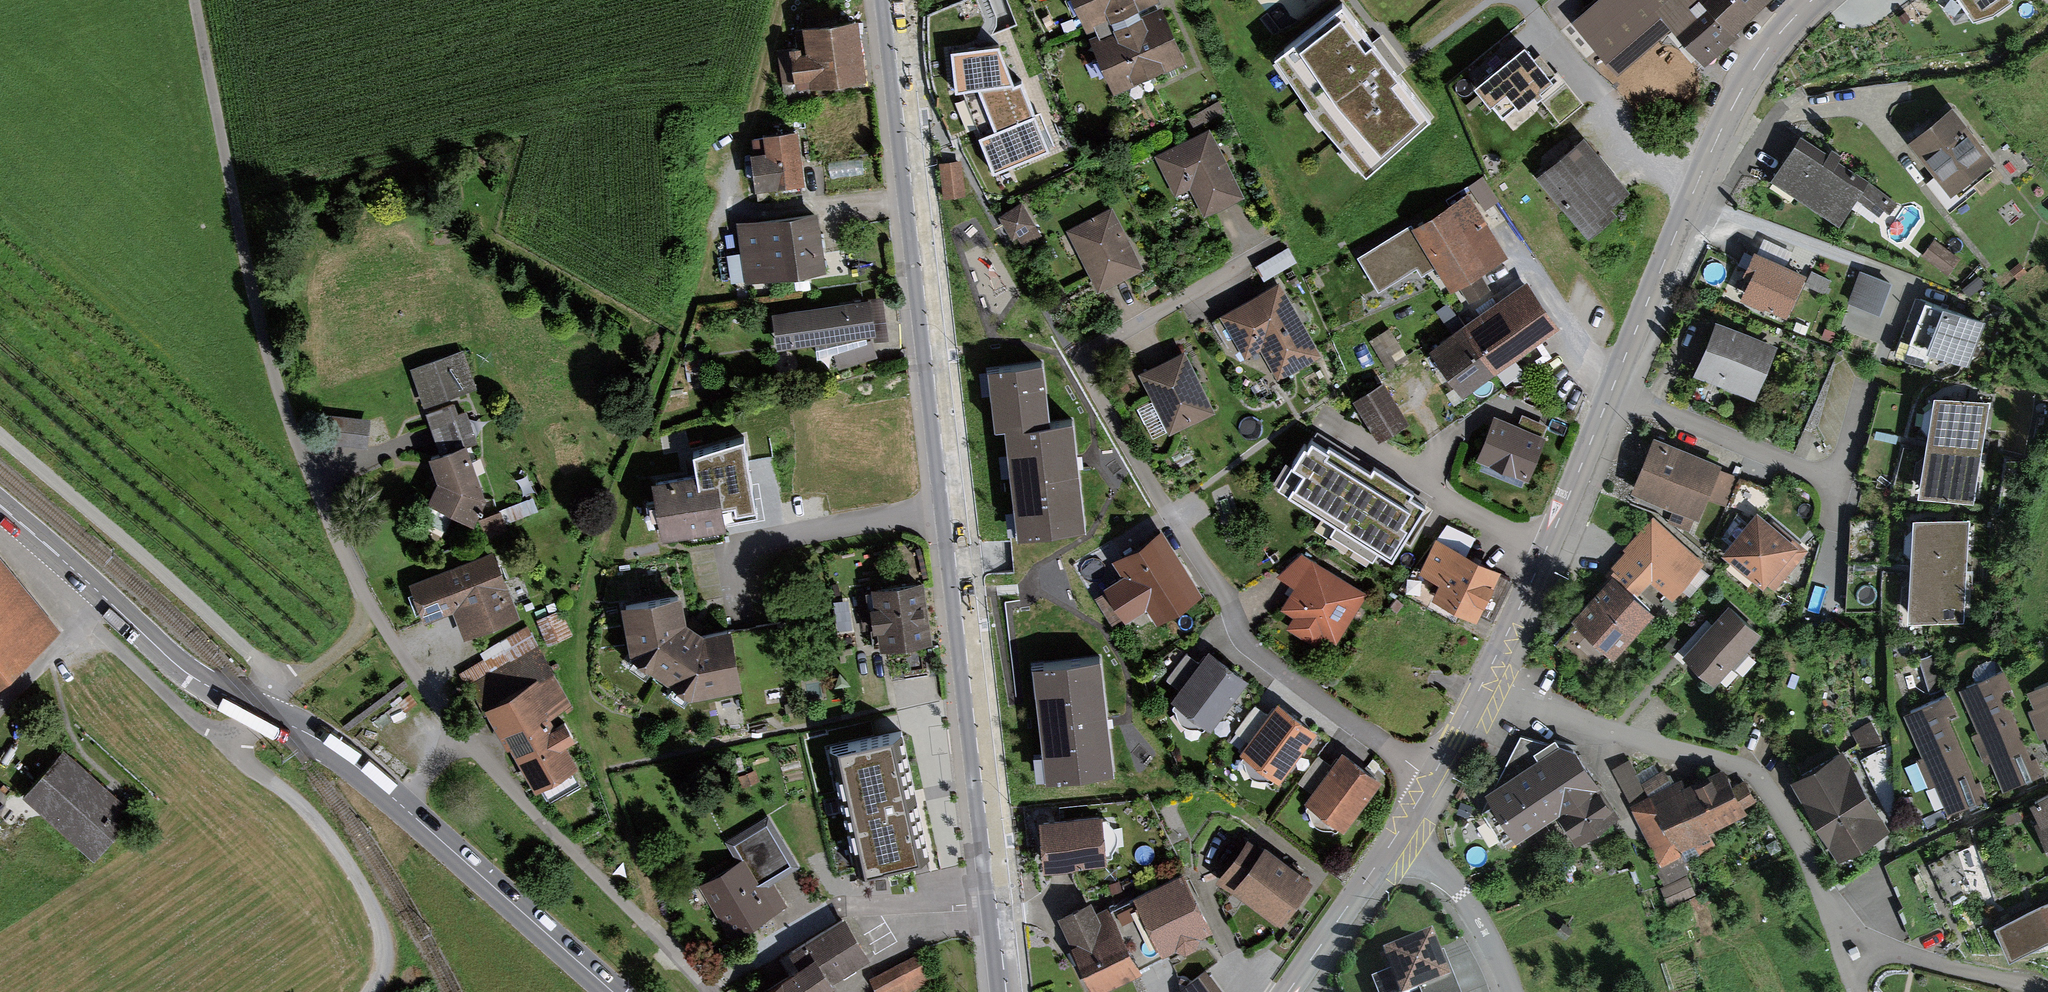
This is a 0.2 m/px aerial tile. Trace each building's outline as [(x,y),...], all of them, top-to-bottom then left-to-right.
[(1089,35),(1156,7),(1153,0),(1074,0),(1089,35)] [(1708,0),(1601,0),(1580,18),(1620,64),(1672,19),(1705,57),(1735,31),(1730,26),(1708,0)] [(1730,26),(1760,0),(1708,0),(1730,26)] [(1974,11),(1990,0),(1967,0),(1974,11)] [(1379,142),(1427,103),(1350,8),(1302,47),(1379,142)] [(1182,63),(1160,9),(1091,38),(1114,92),(1182,63)] [(859,16),(806,23),(809,42),(786,45),(790,80),(865,71),(859,16)] [(1553,73),(1525,36),(1473,75),(1502,114),(1535,90),(1558,121),(1584,101),(1559,68),(1553,73)] [(999,38),(950,45),(957,83),(992,171),(1051,146),(1022,74),(1014,77),(999,38)] [(1909,140),(1950,195),(2002,157),(1961,101),(1909,140)] [(1210,126),(1157,153),(1186,210),(1239,182),(1210,126)] [(764,131),(766,148),(753,150),(757,183),(799,178),(794,128),(764,131)] [(1577,141),(1539,175),(1587,230),(1626,196),(1577,141)] [(1807,143),(1776,184),(1856,243),(1886,202),(1807,143)] [(969,193),(963,159),(941,163),(947,196),(969,193)] [(1483,178),(1469,187),(1485,211),(1499,202),(1483,178)] [(1469,196),(1411,232),(1435,270),(1450,294),(1508,259),(1469,196)] [(1023,200),(1000,212),(1014,236),(1036,224),(1023,200)] [(1121,209),(1072,235),(1105,297),(1154,271),(1121,209)] [(818,210),(740,221),(747,272),(825,261),(818,210)] [(1435,270),(1411,232),(1408,227),(1356,259),(1377,294),(1417,269),(1422,278),(1435,270)] [(1750,273),(1741,293),(1786,314),(1807,270),(1754,246),(1743,270),(1750,273)] [(1265,275),(1297,259),(1291,247),(1259,262),(1265,275)] [(1892,279),(1861,268),(1849,300),(1880,312),(1892,279)] [(1525,282),(1465,325),(1493,364),(1553,322),(1525,282)] [(1288,287),(1232,316),(1269,385),(1324,357),(1288,287)] [(962,298),(970,398),(1023,394),(1014,294),(962,298)] [(872,295),(772,309),(777,345),(877,332),(872,295)] [(1985,317),(1926,296),(1909,341),(1968,363),(1985,317)] [(1465,325),(1436,346),(1464,385),(1493,364),(1465,325)] [(1789,355),(1730,328),(1705,382),(1764,409),(1789,355)] [(1390,330),(1370,342),(1388,372),(1408,360),(1390,330)] [(1138,370),(1169,432),(1215,410),(1185,347),(1138,370)] [(389,380),(447,538),(509,515),(452,358),(389,380)] [(1407,419),(1385,380),(1354,397),(1376,437),(1407,419)] [(1937,395),(1929,442),(1978,450),(1985,403),(1937,395)] [(1065,401),(995,409),(1007,509),(1077,501),(1065,401)] [(379,414),(340,412),(339,442),(378,443),(379,414)] [(1491,412),(1472,461),(1531,483),(1550,434),(1491,412)] [(1351,457),(1314,434),(1282,484),(1319,507),(1351,457)] [(1653,440),(1631,496),(1701,523),(1709,502),(1724,508),(1735,477),(1721,472),(1722,467),(1653,440)] [(1929,442),(1922,489),(1970,497),(1978,450),(1929,442)] [(1388,480),(1351,457),(1319,507),(1356,530),(1388,480)] [(716,464),(652,476),(662,533),(727,521),(716,464)] [(1425,503),(1388,480),(1356,530),(1393,553),(1425,503)] [(1760,511),(1725,550),(1767,587),(1802,547),(1760,511)] [(1916,517),(1913,565),(1964,568),(1968,520),(1916,517)] [(1658,518),(1620,569),(1672,607),(1710,556),(1658,518)] [(1173,537),(1114,566),(1145,630),(1204,601),(1173,537)] [(1437,541),(1424,568),(1444,578),(1439,589),(1493,615),(1512,578),(1437,541)] [(494,548),(409,580),(425,620),(453,610),(463,637),(520,615),(494,548)] [(1274,614),(1339,651),(1374,590),(1308,553),(1274,614)] [(63,630),(0,558),(0,686),(63,630)] [(1913,565),(1910,613),(1961,616),(1964,568),(1913,565)] [(924,577),(871,584),(874,604),(871,604),(874,627),(878,627),(880,645),(933,638),(924,577)] [(1647,610),(1614,579),(1558,639),(1591,670),(1647,610)] [(642,609),(649,656),(718,693),(757,686),(748,636),(722,641),(701,626),(697,601),(642,609)] [(1728,602),(1687,648),(1719,677),(1761,631),(1728,602)] [(563,610),(541,617),(548,640),(570,633),(563,610)] [(1171,697),(1211,727),(1249,677),(1209,647),(1171,697)] [(552,665),(483,707),(537,786),(585,758),(577,735),(566,717),(556,721),(553,714),(572,698),(552,665)] [(2002,670),(1966,686),(2010,782),(2046,766),(2002,670)] [(2028,689),(2035,706),(2028,709),(2040,736),(2047,734),(2047,737),(2047,681),(2028,689)] [(1947,697),(1906,715),(1948,810),(1985,794),(1979,781),(1976,782),(1948,718),(1955,715),(1947,697)] [(1240,750),(1280,779),(1318,728),(1278,699),(1240,750)] [(836,734),(854,865),(947,853),(930,721),(836,734)] [(1508,839),(1561,805),(1595,783),(1567,740),(1491,789),(1497,799),(1487,805),(1508,839)] [(1305,799),(1344,828),(1382,777),(1342,748),(1305,799)] [(1855,749),(1802,776),(1842,855),(1895,829),(1855,749)] [(67,750),(25,801),(100,863),(142,812),(67,750)] [(1614,765),(1629,797),(1646,789),(1630,757),(1614,765)] [(1652,794),(1636,804),(1672,867),(1740,827),(1736,820),(1752,811),(1749,805),(1756,801),(1744,781),(1737,785),(1729,770),(1712,780),(1704,765),(1674,783),(1668,773),(1647,785),(1652,794)] [(1595,783),(1561,805),(1579,833),(1613,811),(1595,783)] [(2036,804),(2047,822),(2047,797),(2036,804)] [(1119,814),(1053,819),(1056,872),(1123,868),(1119,814)] [(1250,831),(1215,877),(1279,924),(1313,878),(1250,831)] [(765,834),(703,866),(740,937),(802,906),(765,834)] [(1956,852),(1920,865),(1949,946),(1985,932),(1956,852)] [(1183,877),(1133,902),(1162,960),(1212,935),(1183,877)] [(1057,922),(1092,991),(1108,991),(1141,976),(1108,909),(1097,914),(1092,905),(1057,922)] [(2016,929),(2031,960),(2047,952),(2047,914),(2016,929)] [(789,961),(800,980),(779,991),(827,991),(876,965),(855,925),(789,961)] [(1383,952),(1399,991),(1415,991),(1451,978),(1434,933),(1383,952)] [(1856,947),(1849,950),(1853,961),(1861,957),(1856,947)] [(885,981),(891,991),(910,991),(936,977),(926,958),(885,981)] [(1177,990),(1177,991),(1225,991),(1205,968),(1177,990)]
